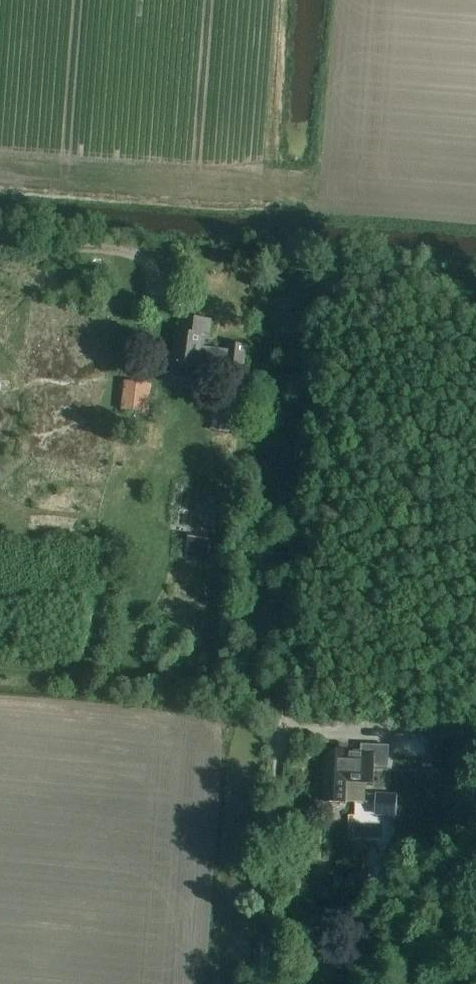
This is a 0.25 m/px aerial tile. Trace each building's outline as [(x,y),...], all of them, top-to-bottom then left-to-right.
[(227,357),(204,353),(206,337),(210,337),(212,320),(183,317),(181,331),(176,330),(172,362),(202,366),(202,369),(225,372),(227,357)] [(229,344),(227,357),(225,372),(244,374),(247,346),(229,344)] [(122,412),(150,415),(153,385),(126,382),(122,412)] [(212,430),(227,431),(231,431),(233,408),(214,406),(212,430)] [(208,542),(190,539),(188,551),(206,554),(208,542)] [(155,553),(172,556),(174,545),(157,542),(155,553)] [(433,730),(429,761),(453,764),(457,733),(433,730)] [(327,750),(325,802),(346,803),(346,802),(347,782),(365,783),(367,783),(372,783),(373,783),(374,782),(374,766),(388,767),(389,746),(362,745),(362,752),(348,751),(348,750),(346,750),(346,746),(339,745),(339,750),(327,750)] [(390,816),(391,793),(376,793),(376,816),(390,816)] [(369,872),(349,873),(350,890),(370,889),(369,872)]
